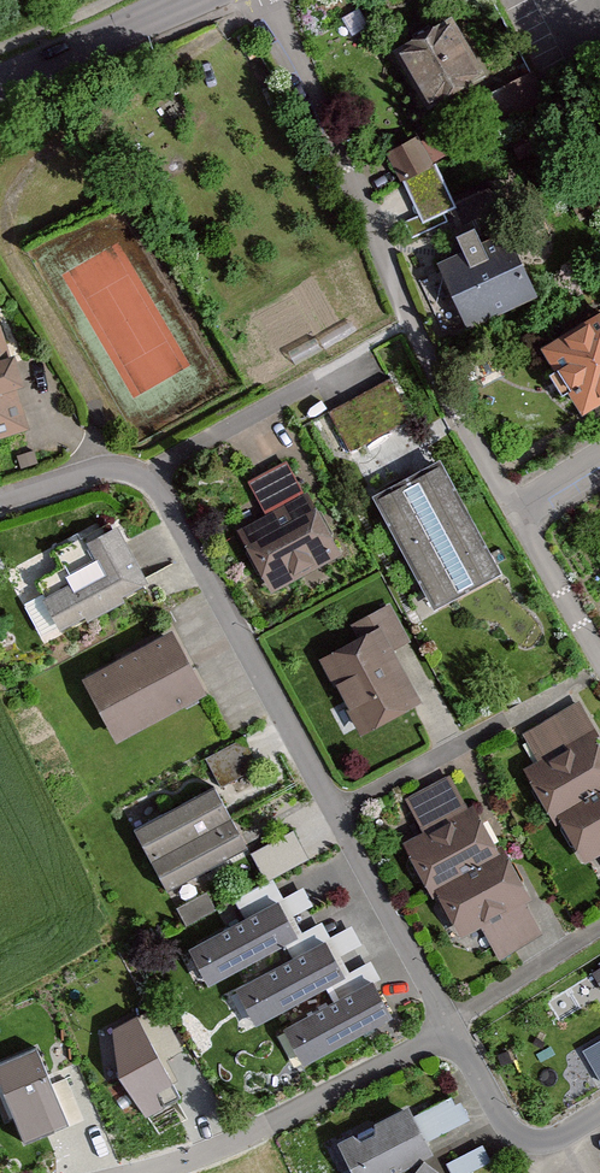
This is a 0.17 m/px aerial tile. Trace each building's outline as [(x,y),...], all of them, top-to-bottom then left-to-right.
[(485,81),(453,21),(401,49),(434,109),(485,81)] [(417,143),(382,163),(413,218),(400,226),(410,244),(446,223),(442,216),(455,208),(417,143)] [(508,238),(441,272),(473,335),(540,301),(508,238)] [(550,354),(589,417),(599,411),(599,323),(550,354)] [(26,434),(0,340),(0,441),(26,434)] [(386,385),(327,419),(349,458),(409,424),(386,385)] [(504,576),(444,464),(376,500),(436,612),(504,576)] [(284,470),(247,489),(264,520),(237,534),(269,596),(342,558),(309,496),(300,501),(284,470)] [(119,532),(89,549),(96,562),(65,579),(69,588),(42,602),(61,637),(150,589),(119,532)] [(318,665),(360,739),(419,706),(391,655),(409,645),(387,608),(347,631),(355,645),(318,665)] [(83,684),(117,748),(207,700),(173,636),(83,684)] [(599,860),(599,746),(577,705),(522,736),(537,764),(524,772),(557,832),(564,828),(586,867),(599,860)] [(496,960),(540,937),(524,907),(534,902),(509,854),(502,858),(475,806),(466,811),(450,779),(404,803),(422,836),(403,846),(431,899),(438,895),(462,941),(481,931),(496,960)] [(247,851),(214,793),(137,836),(170,894),(247,851)] [(270,875),(311,855),(297,826),(256,846),(270,875)] [(213,914),(204,898),(176,912),(184,929),(213,914)] [(186,952),(204,988),(221,980),(278,950),(296,942),(278,906),(186,952)] [(233,990),(251,1026),(340,981),(343,980),(324,944),(233,990)] [(284,1031),(302,1067),(394,1021),(375,984),(284,1031)] [(113,1035),(117,1089),(147,1127),(181,1106),(136,1022),(113,1035)] [(584,1051),(599,1081),(599,1042),(584,1051)] [(26,1150),(85,1125),(66,1082),(52,1088),(36,1049),(0,1065),(0,1091),(26,1150)] [(444,1129),(471,1114),(457,1089),(430,1103),(444,1129)] [(411,1109),(336,1146),(350,1172),(406,1172),(435,1158),(411,1109)]
